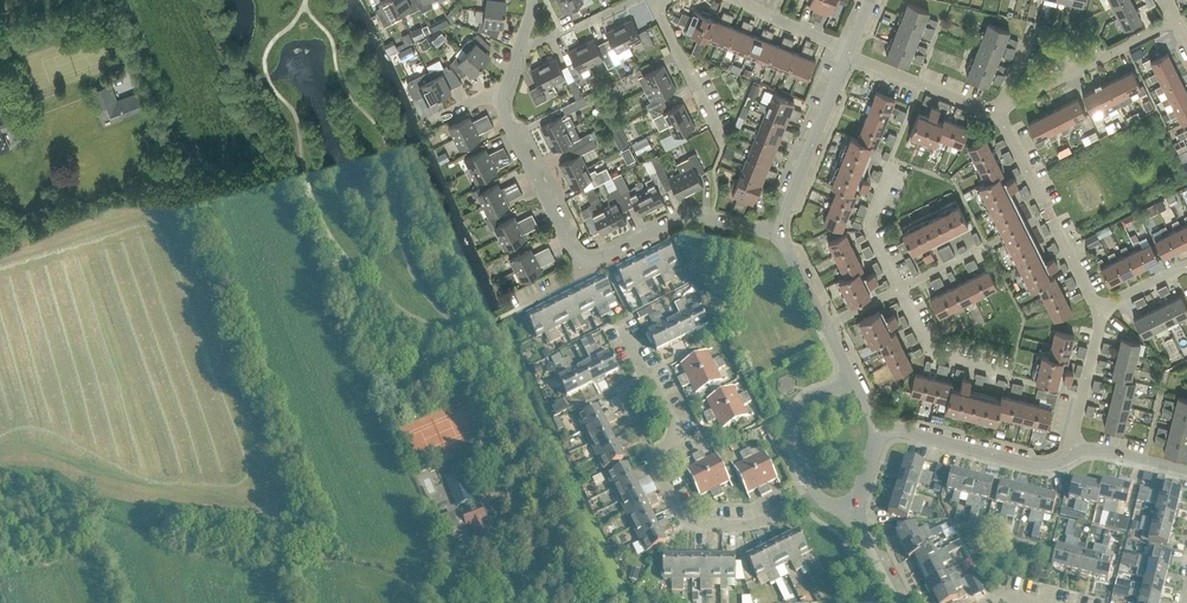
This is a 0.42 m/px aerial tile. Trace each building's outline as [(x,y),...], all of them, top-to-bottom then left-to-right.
[(394,0),(382,0),(380,1),(383,7),(376,10),(385,26),(395,21),(393,17),(401,13),(394,0)] [(417,0),(394,0),(401,13),(409,9),(411,13),(421,8),(418,4),(417,0)] [(418,4),(421,8),(423,12),(433,7),(429,0),(417,0),(418,4)] [(486,11),(506,14),(507,0),(505,0),(482,0),(482,2),(487,3),(486,11)] [(583,0),(558,0),(557,0),(564,13),(584,2),(583,0)] [(824,0),(812,0),(809,6),(815,8),(811,18),(816,20),(824,0)] [(816,20),(821,22),(825,12),(830,14),(833,8),(836,9),(839,0),(824,0),(816,20)] [(1131,0),(1123,0),(1113,6),(1119,17),(1136,8),(1131,0)] [(924,25),(930,11),(908,3),(903,16),(924,25)] [(447,14),(450,21),(460,11),(456,4),(447,14)] [(682,9),(675,7),(672,14),(679,16),(682,9)] [(1142,20),(1136,8),(1119,17),(1125,29),(1142,20)] [(504,27),(506,14),(486,11),(476,10),(477,10),(476,20),(480,20),(479,31),(484,31),(498,37),(497,36),(498,26),(504,27)] [(711,30),(715,19),(710,17),(711,14),(702,11),(701,14),(694,11),(692,17),(682,13),(680,18),(711,30)] [(717,44),(729,14),(724,12),(720,21),(715,19),(711,30),(706,40),(717,44)] [(727,48),(735,28),(730,26),(734,16),(729,14),(717,44),(727,48)] [(885,16),(882,22),(889,25),(892,19),(885,16)] [(919,38),(924,25),(903,16),(898,30),(919,38)] [(446,17),(441,20),(444,27),(449,24),(446,17)] [(711,30),(680,18),(678,23),(688,27),(686,32),(692,34),(691,37),(700,41),(701,38),(706,40),(711,30)] [(936,28),(938,21),(930,18),(927,24),(936,28)] [(631,20),(619,26),(629,46),(641,40),(646,49),(655,45),(647,29),(638,34),(631,20)] [(737,52),(749,22),(744,20),(740,30),(735,28),(727,48),(737,52)] [(434,31),(441,28),(437,22),(431,25),(434,31)] [(747,57),(755,36),(750,34),(754,24),(749,22),(737,52),(747,57)] [(1005,45),(1010,31),(989,23),(983,36),(1005,45)] [(629,46),(619,26),(607,32),(614,46),(607,50),(615,65),(622,62),(621,60),(625,58),(621,50),(629,46)] [(757,61),(769,30),(764,28),(760,38),(755,36),(747,57),(757,61)] [(932,37),(934,31),(926,28),(923,34),(932,37)] [(421,29),(411,34),(415,42),(425,37),(421,29)] [(439,30),(430,38),(437,46),(447,38),(439,30)] [(767,65),(775,44),(770,42),(774,32),(769,30),(757,61),(767,65)] [(913,52),(919,38),(898,30),(892,43),(913,52)] [(413,41),(409,33),(402,36),(406,45),(413,41)] [(469,40),(462,48),(467,52),(482,66),(491,56),(486,52),(491,46),(477,34),(472,40),(469,40)] [(777,69),(790,38),(785,36),(781,46),(775,44),(767,65),(777,69)] [(999,58),(1005,45),(983,36),(978,50),(999,58)] [(432,46),(427,37),(419,42),(424,50),(432,46)] [(1016,47),(1019,41),(1011,37),(1008,44),(1016,47)] [(787,73),(796,52),(791,50),(795,40),(790,38),(777,69),(787,73)] [(615,65),(607,50),(601,53),(594,39),(581,45),(592,66),(604,59),(608,69),(615,65)] [(908,65),(913,52),(892,43),(887,56),(908,65)] [(387,47),(386,48),(388,52),(389,55),(390,54),(398,51),(394,44),(387,47)] [(416,54),(411,44),(398,51),(403,61),(416,54)] [(797,77),(810,46),(805,44),(801,54),(796,52),(787,73),(797,77)] [(925,54),(928,47),(919,44),(917,51),(925,54)] [(592,66),(581,45),(569,51),(579,72),(592,66)] [(671,52),(667,45),(661,48),(664,55),(671,52)] [(808,81),(816,60),(811,58),(815,48),(810,46),(797,77),(808,81)] [(1012,57),(1015,51),(1007,47),(1004,54),(1012,57)] [(1141,48),(1131,54),(1134,60),(1144,55),(1141,48)] [(994,71),(999,58),(978,50),(973,63),(994,71)] [(482,66),(467,52),(461,59),(458,56),(450,64),(464,76),(469,71),(474,76),(482,66)] [(1174,66),(1168,53),(1152,61),(1151,58),(1143,62),(1147,70),(1153,66),(1156,73),(1157,74),(1174,66)] [(921,64),(924,57),(915,54),(913,61),(921,64)] [(566,78),(556,58),(544,64),(554,85),(566,78)] [(428,73),(440,97),(452,91),(449,85),(460,80),(452,69),(449,70),(447,66),(444,68),(440,60),(428,66),(431,71),(428,73)] [(988,85),(994,71),(973,63),(967,76),(988,85)] [(554,85),(544,64),(531,70),(539,86),(530,91),(537,105),(546,100),(542,91),(554,85)] [(1005,74),(1008,67),(1000,64),(997,71),(1005,74)] [(645,90),(670,77),(664,65),(639,77),(645,90)] [(1181,78),(1174,66),(1157,74),(1156,73),(1150,76),(1153,82),(1159,79),(1162,85),(1163,86),(1181,78)] [(631,79),(642,73),(640,68),(629,74),(631,79)] [(1039,79),(1044,76),(1040,69),(1035,72),(1039,79)] [(1132,70),(1120,77),(1129,94),(1130,93),(1136,90),(1140,97),(1141,96),(1142,100),(1149,97),(1147,93),(1143,85),(1140,86),(1132,70)] [(440,97),(428,73),(411,81),(410,82),(409,84),(409,86),(409,88),(414,97),(415,98),(416,99),(417,99),(419,99),(420,99),(425,96),(428,103),(440,97)] [(1001,84),(1004,77),(996,74),(993,81),(1001,84)] [(582,76),(575,79),(578,84),(584,81),(582,76)] [(677,90),(670,77),(645,90),(652,102),(647,105),(650,111),(666,103),(662,97),(677,90)] [(1129,94),(1120,77),(1108,83),(1116,100),(1118,99),(1121,106),(1133,100),(1130,93),(1129,94)] [(1186,90),(1181,78),(1163,86),(1162,85),(1156,88),(1159,94),(1165,91),(1168,97),(1169,98),(1186,90)] [(584,96),(578,84),(575,79),(568,83),(577,100),(584,96)] [(146,109),(140,91),(118,100),(111,83),(94,90),(101,108),(108,106),(111,115),(119,112),(122,118),(146,109)] [(1116,100),(1108,83),(1095,89),(1104,106),(1106,106),(1109,112),(1121,106),(1118,99),(1116,100)] [(754,84),(750,95),(755,97),(760,86),(754,84)] [(782,85),(780,90),(790,94),(793,89),(782,85)] [(1104,106),(1095,89),(1083,95),(1092,113),(1100,108),(1103,115),(1109,112),(1106,106),(1104,106)] [(1186,90),(1169,98),(1168,97),(1162,101),(1165,106),(1171,103),(1175,109),(1175,110),(1186,104),(1186,91),(1186,90)] [(767,91),(763,102),(770,104),(800,116),(802,111),(792,107),(795,102),(767,91)] [(892,106),(895,99),(877,92),(872,103),(890,111),(897,114),(897,113),(905,117),(907,112),(892,106)] [(584,96),(577,100),(562,107),(566,114),(588,104),(584,96)] [(1086,115),(1078,98),(1065,104),(1074,122),(1073,122),(1076,129),(1082,126),(1078,119),(1086,115)] [(1156,109),(1152,101),(1145,105),(1149,113),(1156,109)] [(16,102),(15,103),(17,106),(4,111),(3,110),(0,111),(0,151),(10,147),(3,130),(10,128),(9,125),(22,119),(16,102)] [(669,125),(689,115),(683,102),(669,109),(666,103),(650,111),(654,118),(663,113),(669,125)] [(886,122),(890,111),(872,103),(868,115),(886,122)] [(800,116),(770,104),(765,114),(786,123),(788,118),(798,121),(800,116)] [(1074,122),(1065,104),(1053,110),(1062,128),(1060,128),(1064,135),(1069,132),(1066,125),(1073,122),(1074,122)] [(1175,110),(1175,109),(1168,113),(1171,118),(1177,115),(1182,123),(1186,121),(1186,120),(1186,104),(1175,110)] [(959,117),(962,109),(957,107),(954,115),(959,117)] [(964,119),(967,111),(962,109),(959,117),(964,119)] [(1062,128),(1053,110),(1041,116),(1050,134),(1048,134),(1051,141),(1057,138),(1054,132),(1060,128),(1062,128)] [(1130,123),(1142,117),(1139,112),(1127,118),(1130,123)] [(903,122),(905,117),(897,113),(897,114),(895,119),(903,122)] [(943,123),(919,113),(909,138),(934,147),(938,137),(943,123)] [(1165,121),(1171,118),(1168,113),(1162,116),(1165,121)] [(455,138),(491,120),(487,114),(472,122),(470,116),(449,127),(455,138)] [(784,128),(786,123),(765,114),(761,124),(792,137),(794,132),(784,128)] [(684,133),(695,127),(689,115),(669,125),(672,133),(660,139),(666,150),(688,140),(684,133)] [(881,134),(886,122),(868,115),(863,127),(881,134)] [(541,127),(548,139),(568,129),(562,116),(541,127)] [(1050,134),(1041,116),(1028,123),(1036,139),(1034,140),(1038,148),(1045,144),(1042,138),(1048,134),(1050,134)] [(620,125),(616,117),(606,122),(610,130),(620,125)] [(949,141),(957,123),(944,119),(943,123),(938,137),(949,141)] [(479,134),(494,126),(491,120),(455,138),(461,150),(481,139),(479,134)] [(962,146),(969,128),(957,123),(949,141),(962,146)] [(792,137),(761,124),(757,134),(778,143),(780,138),(790,142),(792,137)] [(571,151),(594,139),(591,133),(591,132),(581,137),(575,125),(568,129),(548,139),(554,151),(568,144),(571,151)] [(876,147),(881,134),(863,127),(858,139),(872,145),(871,145),(876,147)] [(619,129),(611,133),(615,141),(624,137),(619,129)] [(1088,135),(1092,142),(1099,139),(1096,131),(1088,135)] [(895,141),(898,136),(890,132),(888,138),(895,141)] [(1184,132),(1171,139),(1174,144),(1186,137),(1184,132)] [(776,148),(778,143),(757,134),(753,145),(784,157),(786,152),(776,148)] [(852,192),(853,192),(871,145),(872,145),(858,139),(848,135),(828,182),(839,187),(839,186),(852,192)] [(893,146),(895,141),(888,138),(886,143),(893,146)] [(587,166),(581,154),(597,146),(594,139),(571,151),(574,157),(560,164),(567,177),(587,166)] [(969,148),(975,159),(992,151),(986,139),(969,148)] [(999,148),(1006,144),(1003,139),(996,143),(999,148)] [(647,150),(643,141),(633,146),(637,155),(647,150)] [(784,157),(753,145),(749,155),(770,163),(772,158),(782,162),(784,157)] [(471,171),(507,153),(504,146),(489,154),(486,149),(465,159),(471,171)] [(1059,151),(1058,153),(1060,158),(1072,152),(1069,146),(1059,151)] [(1002,154),(1004,159),(1012,155),(1009,150),(1002,154)] [(998,162),(992,151),(975,159),(980,171),(998,162)] [(495,167),(510,159),(507,153),(471,171),(477,182),(498,172),(495,167)] [(691,192),(704,186),(698,176),(697,172),(703,168),(696,153),(677,163),(681,172),(691,192)] [(450,160),(447,154),(439,158),(442,164),(450,160)] [(635,161),(632,155),(623,159),(627,165),(635,161)] [(657,170),(662,181),(669,178),(660,160),(657,155),(651,158),(653,163),(657,170)] [(768,168),(770,163),(749,155),(745,165),(776,177),(778,172),(768,168)] [(1014,160),(1012,155),(1004,159),(1007,164),(1014,160)] [(1003,174),(998,162),(980,171),(986,182),(999,176),(1003,174)] [(776,177),(745,165),(741,175),(751,179),(762,183),(764,178),(774,182),(776,177)] [(594,187),(612,178),(607,168),(597,172),(596,169),(590,172),(587,166),(567,177),(573,189),(591,180),(594,187)] [(648,186),(642,189),(653,209),(665,203),(658,189),(664,186),(657,170),(650,174),(652,178),(646,181),(648,186)] [(691,192),(681,172),(669,178),(679,199),(691,192)] [(613,177),(618,187),(621,194),(628,191),(620,174),(613,177)] [(739,209),(751,179),(741,175),(739,180),(736,179),(732,188),(735,189),(733,195),(738,198),(734,207),(739,209)] [(986,182),(976,187),(999,233),(1003,232),(1005,237),(1008,241),(1027,232),(1025,227),(999,176),(986,182)] [(760,188),(762,183),(751,179),(739,209),(744,211),(748,202),(753,204),(756,197),(759,199),(763,189),(760,188)] [(483,205),(519,187),(516,181),(501,189),(498,183),(483,191),(480,187),(471,191),(474,197),(478,195),(483,205)] [(857,193),(853,192),(852,192),(839,186),(839,187),(834,198),(852,206),(857,193)] [(485,219),(488,224),(496,219),(494,214),(510,207),(507,201),(522,194),(519,187),(483,205),(489,217),(485,219)] [(627,205),(621,194),(618,187),(609,192),(609,202),(610,205),(605,208),(615,228),(627,222),(620,208),(627,205)] [(615,228),(605,208),(599,211),(596,204),(601,201),(598,194),(597,194),(594,188),(587,191),(589,197),(588,197),(592,205),(591,209),(593,214),(585,218),(588,224),(596,220),(603,234),(615,228)] [(653,209),(642,189),(630,195),(640,215),(653,209)] [(1178,203),(1174,194),(1167,198),(1171,206),(1178,203)] [(847,217),(852,206),(834,198),(829,210),(847,217)] [(913,251),(968,223),(956,200),(901,228),(907,239),(911,248),(913,251)] [(1161,201),(1155,204),(1159,212),(1165,209),(1161,201)] [(867,212),(869,207),(861,203),(859,208),(867,212)] [(1158,213),(1154,204),(1145,209),(1149,218),(1158,213)] [(865,217),(867,212),(859,208),(857,213),(865,217)] [(842,229),(847,217),(829,210),(824,222),(842,229)] [(1138,212),(1122,220),(1125,226),(1141,218),(1138,212)] [(495,228),(500,238),(536,220),(532,214),(517,221),(515,216),(499,224),(496,219),(488,224),(491,230),(495,228)] [(523,234),(539,226),(536,220),(500,238),(506,249),(526,239),(523,234)] [(860,228),(862,223),(854,220),(852,225),(860,228)] [(1181,227),(1178,220),(1172,223),(1176,230),(1169,233),(1168,234),(1177,251),(1186,246),(1186,241),(1180,227),(1181,227)] [(1168,234),(1169,233),(1166,226),(1160,229),(1164,236),(1155,240),(1164,257),(1177,251),(1168,234)] [(1050,278),(1027,232),(1008,241),(1008,242),(1004,244),(1027,290),(1038,285),(1037,285),(1050,278)] [(866,238),(864,233),(856,237),(859,242),(866,238)] [(1101,243),(1096,233),(1085,238),(1090,248),(1101,243)] [(829,242),(835,254),(852,246),(846,234),(829,242)] [(911,248),(907,239),(898,244),(902,253),(911,248)] [(1138,249),(1146,266),(1159,260),(1150,242),(1142,246),(1139,240),(1133,243),(1136,249),(1138,249)] [(944,261),(955,255),(950,244),(938,250),(944,261)] [(862,249),(864,254),(872,250),(869,245),(862,249)] [(516,270),(552,252),(549,246),(534,254),(531,249),(510,259),(516,270)] [(858,257),(852,246),(835,254),(840,266),(858,257)] [(1136,249),(1130,253),(1127,246),(1121,249),(1124,255),(1125,255),(1134,272),(1146,266),(1138,249),(1136,249)] [(926,258),(934,255),(930,247),(923,251),(926,258)] [(668,248),(655,254),(671,284),(676,282),(671,271),(678,267),(668,248)] [(874,255),(872,250),(864,254),(867,259),(874,255)] [(540,266),(555,259),(552,252),(516,270),(522,282),(543,272),(540,266)] [(1124,255),(1118,259),(1114,252),(1109,255),(1112,262),(1113,261),(1122,278),(1134,272),(1125,255),(1124,255)] [(671,284),(655,254),(643,261),(653,280),(660,277),(666,287),(671,284)] [(864,269),(858,257),(840,266),(846,277),(859,270),(859,271),(864,269)] [(1113,261),(1112,262),(1106,265),(1102,258),(1095,262),(1099,270),(1102,268),(1110,285),(1122,278),(1113,261)] [(975,259),(970,261),(974,269),(978,266),(975,259)] [(653,280),(643,261),(630,267),(645,297),(650,295),(645,284),(653,280)] [(974,269),(970,261),(965,264),(969,271),(974,269)] [(645,297),(630,267),(617,274),(627,293),(635,290),(640,300),(645,297)] [(989,269),(977,275),(986,292),(997,286),(989,269)] [(871,293),(859,271),(859,270),(846,277),(836,282),(848,305),(871,293)] [(951,280),(956,278),(952,270),(947,273),(951,280)] [(986,292),(977,275),(966,281),(974,298),(986,292)] [(940,276),(935,279),(939,286),(944,284),(940,276)] [(1055,276),(1050,278),(1037,285),(1038,285),(1043,296),(1060,287),(1055,276)] [(1065,279),(1067,284),(1075,280),(1072,276),(1065,279)] [(939,286),(935,279),(931,281),(935,289),(939,286)] [(604,280),(591,287),(607,317),(608,317),(612,315),(607,304),(614,300),(604,280)] [(1077,285),(1075,280),(1067,284),(1070,289),(1077,285)] [(974,298),(966,281),(954,287),(963,304),(974,298)] [(676,293),(676,292),(682,289),(679,283),(672,286),(676,293)] [(607,317),(591,287),(579,293),(588,313),(596,309),(601,320),(607,317)] [(963,304),(954,287),(942,293),(951,310),(963,304)] [(1066,299),(1060,287),(1043,296),(1049,308),(1066,299)] [(1166,294),(1162,287),(1158,289),(1161,296),(1166,294)] [(1075,301),(1083,297),(1080,292),(1073,296),(1075,301)] [(588,313),(579,293),(566,300),(581,330),(586,327),(581,317),(588,313)] [(951,310),(942,293),(931,298),(940,316),(951,310)] [(1144,296),(1139,299),(1142,305),(1147,303),(1144,296)] [(1170,302),(1178,319),(1186,315),(1186,307),(1181,296),(1170,302)] [(1072,311),(1066,299),(1049,308),(1055,319),(1072,311)] [(581,330),(566,300),(553,306),(563,326),(571,322),(576,333),(581,330)] [(680,303),(695,333),(708,327),(699,307),(695,301),(687,305),(685,300),(680,303)] [(1178,319),(1170,302),(1158,307),(1166,325),(1178,319)] [(695,333),(680,303),(675,306),(680,316),(673,320),(683,340),(695,333)] [(563,326),(553,306),(540,313),(555,343),(561,340),(555,330),(563,326)] [(1166,325),(1158,307),(1146,313),(1155,331),(1166,325)] [(648,318),(645,311),(637,315),(641,321),(648,318)] [(868,346),(878,341),(891,334),(880,311),(856,323),(868,346)] [(555,343),(540,313),(527,319),(537,339),(545,335),(550,346),(555,343)] [(683,340),(673,320),(665,324),(660,313),(655,316),(670,346),(683,340)] [(1155,331),(1146,313),(1134,319),(1143,336),(1155,331)] [(670,346),(655,316),(649,319),(655,329),(647,333),(657,353),(670,346)] [(905,335),(908,340),(915,336),(913,331),(905,335)] [(1071,348),(1074,336),(1056,331),(1052,344),(1071,348)] [(895,332),(891,334),(878,341),(884,353),(901,344),(895,332)] [(918,341),(915,336),(908,340),(910,345),(918,341)] [(596,346),(591,338),(586,340),(591,348),(596,346)] [(1138,355),(1141,343),(1122,338),(1119,351),(1138,355)] [(907,355),(901,344),(884,353),(890,364),(907,355)] [(1068,361),(1071,348),(1052,344),(1049,356),(1063,360),(1068,361)] [(596,346),(591,348),(590,348),(606,379),(619,372),(609,352),(601,356),(596,346)] [(606,379),(590,348),(585,351),(590,362),(583,365),(593,385),(606,379)] [(916,356),(923,353),(921,348),(914,351),(916,356)] [(542,354),(545,360),(550,358),(547,351),(542,354)] [(1134,368),(1138,355),(1119,351),(1116,363),(1134,368)] [(702,374),(723,363),(721,359),(712,363),(707,353),(694,359),(702,374)] [(1057,385),(1063,360),(1049,356),(1038,353),(1032,378),(1057,385)] [(913,366),(907,355),(890,364),(895,375),(913,366)] [(580,392),(565,361),(563,362),(560,356),(552,360),(556,368),(560,365),(565,375),(555,380),(554,382),(557,387),(559,387),(561,386),(567,398),(580,392)] [(593,385),(583,365),(575,369),(570,359),(565,361),(580,392),(593,385)] [(702,374),(694,359),(681,366),(686,376),(678,380),(680,385),(702,374)] [(722,383),(717,373),(726,368),(723,363),(702,374),(709,390),(722,383)] [(1131,380),(1134,368),(1116,363),(1113,376),(1136,382),(1136,381),(1131,380)] [(533,370),(537,378),(542,375),(539,367),(533,370)] [(709,390),(702,374),(680,385),(683,390),(691,386),(696,396),(709,390)] [(923,396),(928,377),(915,374),(911,392),(923,396)] [(1133,394),(1136,382),(1113,376),(1117,377),(1114,390),(1133,394)] [(936,399),(940,380),(928,377),(923,396),(936,399)] [(952,388),(953,383),(940,380),(936,399),(948,402),(952,388)] [(728,410),(749,399),(747,394),(738,399),(733,388),(720,395),(728,410)] [(1001,400),(952,388),(948,402),(945,413),(995,426),(998,415),(997,414),(1001,400)] [(1130,407),(1133,394),(1114,390),(1111,402),(1130,407)] [(1056,393),(1049,391),(1046,399),(1054,401),(1056,393)] [(728,410),(720,395),(707,401),(712,412),(704,416),(706,421),(728,410)] [(1010,418),(1015,399),(1002,396),(1001,400),(997,414),(998,415),(1010,418)] [(1178,396),(1175,410),(1186,413),(1186,398),(1178,396)] [(743,408),(752,404),(749,399),(728,410),(735,425),(748,418),(743,408)] [(1023,421),(1027,402),(1015,399),(1010,418),(1023,421)] [(1172,408),(1174,401),(1166,399),(1164,406),(1172,408)] [(1035,424),(1040,405),(1027,402),(1023,421),(1035,424)] [(1126,419),(1130,407),(1111,402),(1108,415),(1126,419)] [(1047,427),(1052,408),(1040,405),(1035,424),(1047,427)] [(584,432),(615,417),(612,412),(605,416),(602,418),(597,409),(578,419),(584,432)] [(1170,418),(1172,411),(1163,409),(1161,416),(1170,418)] [(735,425),(728,410),(706,421),(709,426),(717,421),(722,432),(735,425)] [(1175,410),(1171,424),(1186,428),(1186,413),(1175,410)] [(1123,432),(1126,419),(1108,415),(1105,427),(1123,432)] [(942,424),(944,418),(937,416),(936,423),(942,424)] [(610,435),(606,427),(609,425),(610,426),(617,422),(615,417),(584,432),(591,445),(610,435)] [(1171,424),(1168,438),(1186,443),(1186,428),(1171,424)] [(1166,436),(1167,429),(1159,426),(1157,433),(1166,436)] [(597,458),(628,443),(625,437),(617,441),(618,442),(615,444),(610,435),(591,445),(597,458)] [(1163,446),(1165,439),(1156,437),(1154,444),(1163,446)] [(1186,455),(1186,443),(1168,438),(1164,452),(1186,458),(1186,455)] [(623,461),(619,452),(622,451),(623,451),(630,448),(628,443),(597,458),(604,471),(623,461)] [(750,450),(745,453),(756,474),(771,467),(764,453),(754,459),(750,450)] [(702,453),(697,455),(708,477),(723,469),(717,456),(706,461),(702,453)] [(756,474),(745,453),(740,455),(744,464),(734,469),(741,482),(756,474)] [(708,477),(697,455),(692,458),(697,466),(686,471),(693,484),(708,477)] [(906,459),(901,473),(931,482),(933,476),(922,473),(925,465),(906,459)] [(614,490),(644,475),(641,470),(634,473),(634,474),(631,476),(627,467),(607,477),(614,490)] [(778,480),(771,467),(756,474),(767,496),(771,493),(767,485),(778,480)] [(937,468),(934,483),(942,485),(946,470),(937,468)] [(720,487),(730,482),(729,480),(733,478),(729,469),(724,471),(723,469),(708,477),(719,498),(724,496),(720,487)] [(474,502),(461,470),(444,477),(457,509),(474,502)] [(961,495),(966,476),(952,472),(947,491),(954,493),(952,504),(958,506),(961,495)] [(929,489),(931,482),(901,473),(897,487),(916,493),(918,485),(929,489)] [(767,496),(756,474),(741,482),(747,495),(758,490),(762,498),(767,496)] [(646,480),(644,475),(614,490),(620,503),(640,493),(635,484),(638,483),(639,484),(646,480)] [(972,509),(980,479),(966,476),(961,495),(968,497),(966,508),(972,509)] [(719,498),(708,477),(693,484),(700,497),(710,492),(714,501),(719,498)] [(1158,477),(1157,481),(1163,483),(1162,486),(1176,490),(1177,482),(1158,477)] [(975,526),(979,511),(981,500),(989,502),(994,483),(980,479),(972,509),(970,517),(968,525),(975,526)] [(1080,514),(1088,484),(1073,480),(1068,500),(1076,502),(1074,513),(1080,514)] [(1109,515),(1117,485),(1103,481),(1101,487),(1098,501),(1106,503),(1103,514),(1109,515)] [(1006,525),(1007,518),(1015,488),(1001,484),(996,504),(1003,506),(997,532),(1003,533),(1005,525),(1006,525)] [(1101,487),(1088,484),(1080,514),(1085,515),(1086,516),(1089,505),(1097,507),(1098,501),(1101,487)] [(1129,520),(1116,517),(1118,506),(1126,508),(1131,489),(1117,485),(1109,515),(1106,529),(1126,534),(1129,520)] [(1149,491),(1149,492),(1148,498),(1178,505),(1182,491),(1176,490),(1162,486),(1160,494),(1149,491)] [(914,500),(916,493),(897,487),(893,500),(923,510),(925,503),(914,500)] [(1024,511),(1029,491),(1015,488),(1007,518),(1014,520),(1016,509),(1024,511)] [(1035,525),(1043,495),(1029,491),(1024,511),(1031,513),(1029,524),(1035,525)] [(627,516),(657,500),(654,495),(647,499),(647,500),(644,502),(640,493),(620,503),(627,516)] [(1038,540),(1042,527),(1044,516),(1052,518),(1057,498),(1043,495),(1035,525),(1032,539),(1038,540)] [(1148,498),(1138,495),(1137,502),(1146,504),(1148,498)] [(1175,519),(1178,505),(1148,498),(1146,504),(1157,507),(1155,514),(1175,519)] [(659,506),(657,500),(627,516),(633,529),(653,519),(648,510),(652,509),(659,506)] [(921,516),(923,510),(893,500),(888,514),(907,520),(910,513),(921,516)] [(933,513),(923,510),(921,516),(931,519),(933,513)] [(484,521),(476,525),(470,511),(461,515),(465,526),(453,531),(455,536),(463,533),(470,549),(490,541),(487,533),(489,532),(484,521)] [(1171,533),(1175,519),(1155,514),(1153,522),(1143,519),(1141,525),(1171,533)] [(968,525),(970,517),(963,516),(961,524),(968,526),(968,525)] [(1012,527),(1014,520),(1007,518),(1006,525),(1012,527)] [(639,541),(670,526),(667,521),(660,525),(657,527),(653,519),(633,529),(639,541)] [(1139,532),(1141,525),(1134,524),(1132,530),(1139,532)] [(902,547),(930,533),(927,527),(917,532),(914,525),(896,534),(902,547)] [(1168,547),(1171,533),(1141,525),(1139,532),(1143,533),(1141,540),(1168,547)] [(665,535),(672,531),(670,526),(639,541),(646,554),(666,544),(661,536),(664,534),(665,535)] [(1099,537),(1101,530),(1097,529),(1093,528),(1091,535),(1099,537)] [(930,533),(933,539),(942,535),(939,529),(930,533)] [(1067,530),(1066,538),(1073,540),(1075,532),(1067,530)] [(1075,532),(1073,540),(1080,542),(1082,534),(1075,532)] [(799,533),(786,540),(801,570),(806,568),(801,557),(809,553),(799,533)] [(933,539),(930,533),(902,547),(909,560),(914,558),(914,557),(927,551),(923,544),(933,539)] [(1073,540),(1067,539),(1064,550),(1057,548),(1052,567),(1066,571),(1073,540)] [(801,570),(786,540),(773,547),(783,566),(791,562),(796,573),(801,570)] [(1085,555),(1087,547),(1079,545),(1080,542),(1073,540),(1066,571),(1080,574),(1085,555)] [(921,570),(948,556),(961,550),(958,544),(935,555),(932,548),(927,551),(914,557),(914,558),(921,570)] [(1094,578),(1101,547),(1095,546),(1092,557),(1085,555),(1080,574),(1094,578)] [(783,566),(773,547),(760,553),(775,583),(781,581),(775,570),(783,566)] [(1108,549),(1101,547),(1094,578),(1108,581),(1113,562),(1105,560),(1108,549)] [(1139,557),(1137,563),(1168,571),(1171,557),(1152,552),(1150,559),(1139,557)] [(775,583),(760,553),(747,560),(757,579),(765,575),(770,586),(775,583)] [(951,562),(948,556),(921,570),(927,583),(945,574),(941,567),(951,562)] [(652,567),(656,561),(651,557),(646,563),(652,567)] [(736,579),(736,565),(736,558),(721,559),(721,592),(727,592),(727,581),(736,580),(736,579)] [(678,592),(678,559),(664,559),(664,581),(672,581),(672,592),(678,592)] [(692,581),(692,559),(678,559),(678,592),(684,592),(684,581),(692,581)] [(707,592),(707,559),(692,559),(692,581),(701,581),(701,592),(706,592),(707,592)] [(721,592),(721,559),(707,559),(707,592),(712,592),(713,592),(713,581),(721,581),(721,592)] [(966,573),(973,569),(969,561),(962,565),(966,573)] [(1130,561),(1128,568),(1136,570),(1137,563),(1134,562),(1130,561)] [(1145,580),(1164,585),(1168,571),(1137,563),(1136,570),(1138,570),(1137,578),(1145,580)] [(742,565),(736,565),(736,579),(745,579),(742,565)] [(933,596),(961,582),(958,576),(954,569),(945,574),(927,583),(925,584),(929,592),(931,591),(933,596)] [(638,582),(640,573),(632,571),(630,580),(638,582)] [(973,576),(965,581),(971,593),(980,589),(973,576)] [(1161,599),(1164,585),(1145,580),(1143,587),(1132,585),(1130,591),(1161,599)] [(786,591),(781,581),(775,583),(781,594),(786,591)] [(933,596),(936,600),(934,602),(935,602),(951,602),(958,600),(968,595),(964,588),(961,582),(933,596)] [(841,594),(847,591),(844,585),(838,588),(841,594)] [(1113,594),(1121,596),(1123,589),(1115,587),(1113,594)] [(1161,599),(1130,591),(1129,597),(1140,600),(1139,602),(1160,602),(1161,599)]
